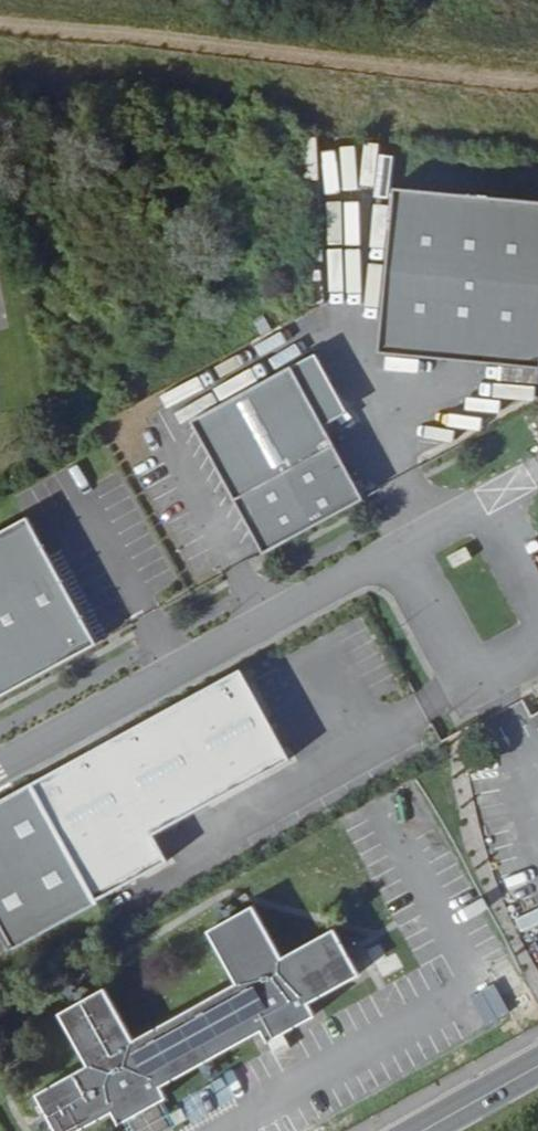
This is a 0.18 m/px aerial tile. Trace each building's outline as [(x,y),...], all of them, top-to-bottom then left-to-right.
[(393,193),(379,353),(537,367),(537,206),(393,193)] [(368,284),(380,285),(382,246),(370,245),(368,284)] [(334,443),(234,499),(263,553),(364,499),(334,443)] [(0,531),(0,697),(98,643),(56,566),(29,515),(0,531)] [(456,554),(475,544),(474,542),(455,552),(456,554)] [(475,544),(456,554),(462,565),(480,554),(475,544)] [(61,563),(56,566),(98,643),(104,641),(61,563)] [(240,668),(31,782),(95,899),(166,860),(152,834),(290,759),(240,668)] [(0,800),(0,923),(14,949),(97,903),(95,899),(31,782),(0,800)] [(152,1108),(157,1105),(151,1093),(245,1041),(251,1054),(300,1028),(294,1015),(348,982),(322,936),(268,965),(240,914),(189,941),(218,993),(124,1045),(97,993),(43,1023),(72,1074),(18,1103),(33,1130),(80,1130),(97,1122),(99,1121),(104,1130),(107,1130),(108,1130),(152,1108)] [(386,940),(365,948),(377,979),(399,971),(386,940)] [(152,1108),(108,1130),(165,1130),(152,1108)]
